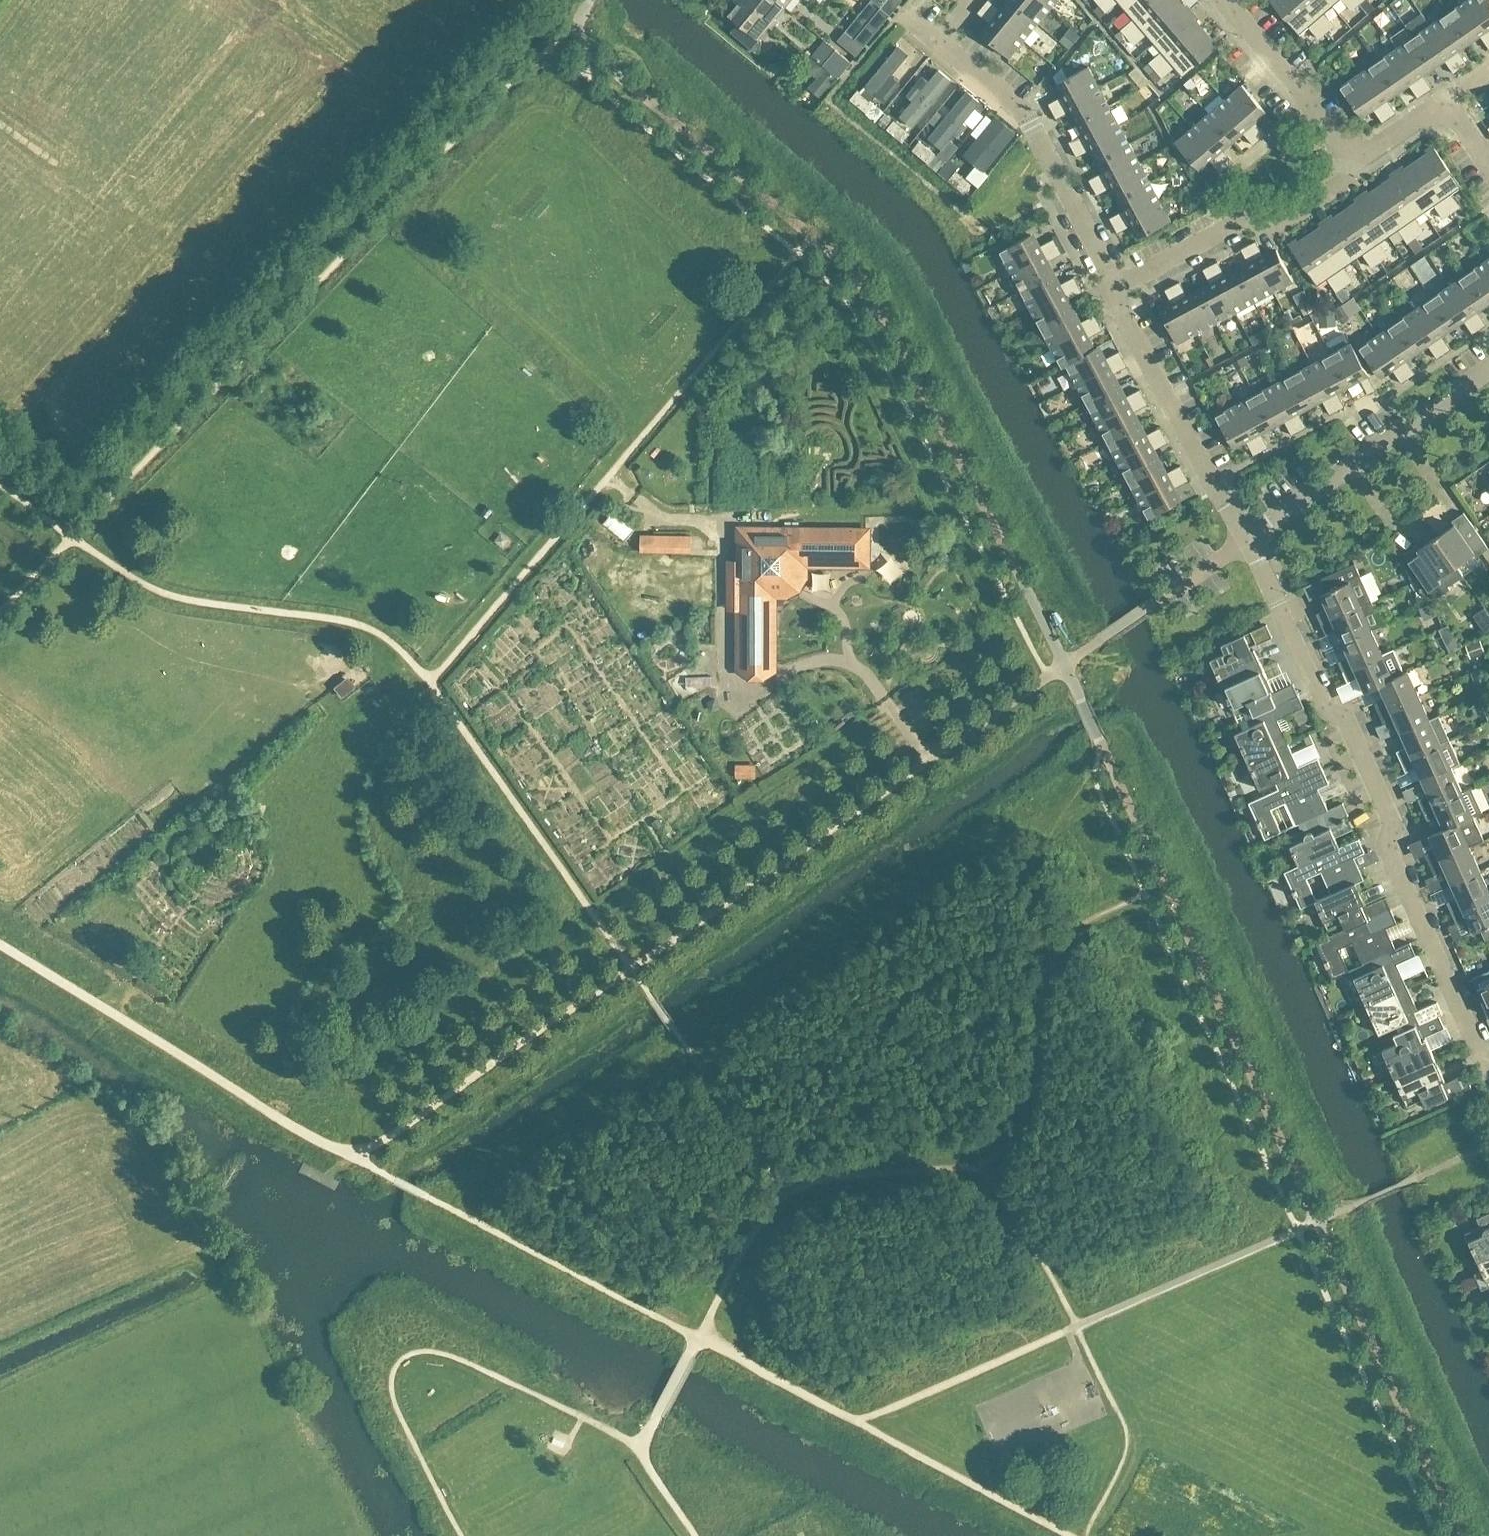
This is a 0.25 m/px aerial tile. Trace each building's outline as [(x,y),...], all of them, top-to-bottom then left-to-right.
[(758,38),(769,25),(772,28),(775,24),(746,0),(735,0),(738,2),(728,13),(738,21),(731,31),(755,51),(762,43),(761,41),(758,38)] [(778,0),(746,0),(775,24),(778,21),(775,18),(785,6),(778,0)] [(881,6),(890,14),(902,0),(886,0),(881,6)] [(1011,0),(1010,0),(1002,10),(990,0),(987,0),(982,6),(1023,40),(1038,22),(1011,0)] [(1045,0),(1011,0),(1038,22),(1051,5),(1045,0)] [(1137,0),(1103,0),(1099,4),(1100,4),(1094,9),(1100,17),(1118,1),(1125,10),(1137,0)] [(1170,0),(1137,0),(1125,10),(1133,19),(1115,34),(1121,42),(1122,42),(1170,0)] [(1179,0),(1170,0),(1122,42),(1128,49),(1146,34),(1153,42),(1154,43),(1190,12),(1179,0)] [(1299,0),(1270,0),(1299,34),(1309,26),(1319,38),(1326,32),(1299,0)] [(1328,0),(1299,0),(1326,32),(1334,25),(1324,13),(1332,5),(1328,0)] [(1356,0),(1343,0),(1352,10),(1359,3),(1356,0)] [(1370,0),(1356,0),(1359,3),(1368,13),(1375,6),(1370,0)] [(1467,0),(1465,0),(1449,12),(1468,40),(1479,33),(1488,48),(1488,32),(1467,0)] [(1488,32),(1488,0),(1467,0),(1488,32)] [(877,30),(890,14),(881,6),(868,22),(877,30)] [(1023,40),(982,6),(977,12),(991,23),(982,34),(1009,56),(1023,40)] [(1156,70),(1204,29),(1190,12),(1154,43),(1161,51),(1149,62),(1156,70)] [(1468,40),(1449,12),(1431,24),(1461,68),(1467,63),(1457,48),(1468,40)] [(865,45),(877,30),(868,22),(855,37),(865,45)] [(1461,68),(1431,24),(1413,36),(1432,65),(1443,58),(1453,73),(1461,68)] [(1070,27),(1060,40),(1069,47),(1080,34),(1070,27)] [(1175,67),(1183,76),(1218,45),(1204,29),(1156,70),(1162,77),(1175,67)] [(865,45),(855,37),(851,33),(843,42),(857,54),(865,45)] [(1432,65),(1413,36),(1395,49),(1425,92),(1432,87),(1422,73),(1432,65)] [(883,102),(922,58),(905,43),(866,87),(883,102)] [(837,78),(850,62),(834,49),(821,64),(837,78)] [(1425,92),(1395,49),(1377,61),(1396,90),(1408,82),(1418,97),(1425,92)] [(823,66),(808,55),(801,65),(815,76),(823,66)] [(1396,90),(1377,61),(1359,74),(1389,117),(1396,112),(1386,97),(1396,90)] [(1052,110),(1098,85),(1088,65),(1057,82),(1064,94),(1048,103),(1052,110)] [(823,67),(815,77),(828,87),(836,77),(823,67)] [(911,103),(898,120),(913,132),(950,84),(937,74),(927,86),(920,80),(905,98),(911,103)] [(1389,117),(1359,74),(1341,86),(1360,115),(1372,107),(1382,122),(1389,117)] [(1265,110),(1242,84),(1225,98),(1260,138),(1266,133),(1254,119),(1265,110)] [(1078,120),(1109,104),(1098,85),(1052,110),(1056,118),(1072,109),(1078,120)] [(874,103),(858,89),(850,98),(866,112),(874,103)] [(1186,91),(1172,99),(1182,115),(1195,108),(1186,91)] [(1260,138),(1225,98),(1209,113),(1232,139),(1241,130),(1253,144),(1260,138)] [(876,120),(883,111),(874,104),(867,112),(875,119),(876,120)] [(1072,148),(1119,123),(1109,104),(1078,120),(1084,132),(1069,141),(1072,148)] [(1232,139),(1209,113),(1192,127),(1227,167),(1233,161),(1222,148),(1232,139)] [(910,132),(894,119),(886,128),(903,142),(910,132)] [(995,120),(962,158),(984,176),(1016,139),(995,120)] [(1099,159),(1129,143),(1119,123),(1072,148),(1077,156),(1092,148),(1099,159)] [(1227,167),(1192,127),(1175,141),(1198,168),(1209,159),(1220,172),(1227,167)] [(936,153),(919,140),(912,149),(928,163),(936,153)] [(1093,187),(1140,162),(1129,143),(1099,159),(1105,170),(1089,179),(1093,187)] [(1461,186),(1434,147),(1416,160),(1452,211),(1460,206),(1451,193),(1461,186)] [(1452,211),(1416,160),(1398,172),(1425,211),(1434,204),(1443,218),(1452,211)] [(1119,198),(1150,181),(1140,162),(1093,187),(1097,194),(1113,186),(1119,198)] [(972,183),(956,170),(948,179),(964,193),(972,183)] [(1425,211),(1398,172),(1380,184),(1416,236),(1424,231),(1415,217),(1425,211)] [(1114,225),(1160,200),(1150,181),(1119,198),(1125,209),(1109,217),(1114,225)] [(1416,236),(1380,184),(1363,197),(1389,235),(1399,229),(1407,242),(1408,242),(1416,236)] [(1389,235),(1363,197),(1345,209),(1380,261),(1389,255),(1380,242),(1389,235)] [(1140,236),(1171,220),(1160,200),(1114,225),(1117,232),(1133,224),(1140,236)] [(1380,261),(1345,209),(1327,222),(1353,260),(1363,253),(1372,266),(1380,261)] [(1353,260),(1327,222),(1309,234),(1344,286),(1353,279),(1344,266),(1353,260)] [(1011,270),(1057,245),(1054,238),(1038,246),(1031,234),(1000,250),(1011,270)] [(1344,286),(1309,234),(1291,246),(1317,285),(1327,278),(1336,291),(1344,286)] [(1416,236),(1408,242),(1415,253),(1424,247),(1416,236)] [(1293,280),(1277,249),(1264,256),(1256,240),(1249,244),(1274,290),(1293,280)] [(1274,290),(1249,244),(1241,248),(1249,264),(1238,270),(1254,301),(1274,290)] [(1052,273),(1046,261),(1062,253),(1057,245),(1011,270),(1021,289),(1052,273)] [(1254,301),(1238,270),(1226,276),(1218,260),(1210,264),(1235,311),(1254,301)] [(1486,260),(1468,272),(1487,301),(1488,300),(1488,265),(1486,260)] [(1235,311),(1210,264),(1203,269),(1211,284),(1199,291),(1216,321),(1235,311)] [(1487,301),(1468,272),(1450,285),(1480,328),(1487,324),(1476,309),(1487,301)] [(1031,308),(1078,283),(1074,276),(1058,284),(1052,273),(1021,289),(1031,308)] [(1216,321),(1199,291),(1188,297),(1180,281),(1172,285),(1196,332),(1216,321)] [(1073,311),(1066,299),(1082,291),(1078,283),(1031,308),(1042,328),(1073,311)] [(1196,332),(1172,285),(1165,289),(1173,305),(1161,311),(1177,342),(1196,332)] [(1480,328),(1450,285),(1432,297),(1451,326),(1462,318),(1472,333),(1480,328)] [(1304,289),(1293,295),(1299,306),(1310,301),(1304,289)] [(1451,326),(1432,297),(1414,309),(1444,353),(1451,348),(1441,333),(1451,326)] [(1310,302),(1300,307),(1304,314),(1314,309),(1310,302)] [(1341,304),(1335,309),(1341,322),(1349,316),(1341,304)] [(1444,353),(1414,309),(1396,322),(1415,351),(1427,343),(1437,358),(1444,353)] [(1335,310),(1318,311),(1319,327),(1336,326),(1335,310)] [(1052,347),(1099,322),(1095,314),(1079,323),(1073,311),(1042,328),(1052,347)] [(1093,349),(1087,338),(1103,329),(1099,322),(1052,347),(1062,366),(1067,364),(1093,349)] [(1415,351),(1396,322),(1378,334),(1408,378),(1415,373),(1405,358),(1415,351)] [(1267,325),(1260,329),(1265,338),(1272,334),(1267,325)] [(1408,378),(1378,334),(1360,347),(1380,375),(1391,367),(1401,382),(1408,378)] [(1368,373),(1351,342),(1332,352),(1348,383),(1359,377),(1368,393),(1375,389),(1367,373),(1368,373)] [(1077,383),(1124,358),(1119,350),(1103,359),(1097,346),(1093,349),(1067,364),(1077,383)] [(1348,383),(1332,352),(1313,363),(1337,409),(1345,406),(1336,390),(1348,383)] [(1118,386),(1112,374),(1127,365),(1124,358),(1077,383),(1087,402),(1118,386)] [(1337,409),(1313,363),(1293,373),(1310,404),(1321,398),(1330,414),(1337,409)] [(1310,404),(1293,373),(1274,383),(1299,430),(1307,426),(1298,410),(1310,404)] [(1299,430),(1274,383),(1255,394),(1271,425),(1283,418),(1291,434),(1299,430)] [(1097,421),(1144,396),(1140,388),(1124,397),(1118,386),(1087,402),(1097,421)] [(1271,425),(1255,394),(1235,404),(1260,451),(1268,446),(1260,430),(1271,425)] [(1138,424),(1132,412),(1148,403),(1144,396),(1097,421),(1108,440),(1138,424)] [(1260,451),(1235,404),(1216,414),(1233,445),(1245,439),(1253,454),(1260,451)] [(1118,460),(1165,435),(1160,426),(1144,435),(1138,424),(1108,440),(1118,460)] [(1159,462),(1152,450),(1168,441),(1165,435),(1118,460),(1128,479),(1159,462)] [(811,452),(811,464),(829,463),(828,451),(811,452)] [(1138,498),(1185,473),(1181,464),(1165,473),(1159,462),(1128,479),(1138,498)] [(1179,500),(1173,488),(1189,479),(1185,473),(1138,498),(1149,517),(1179,500)] [(1439,495),(1450,511),(1459,505),(1447,488),(1439,495)] [(613,510),(602,523),(624,542),(635,529),(613,510)] [(1488,547),(1464,511),(1452,520),(1454,524),(1436,536),(1456,565),(1474,553),(1476,556),(1488,547)] [(866,563),(866,531),(740,529),(741,671),(773,671),(773,593),(788,593),(804,578),(804,562),(866,563)] [(691,534),(641,533),(640,551),(691,552),(691,534)] [(1463,575),(1456,565),(1436,536),(1418,548),(1416,545),(1404,553),(1435,599),(1450,588),(1448,585),(1463,575)] [(1354,554),(1351,555),(1352,556),(1355,562),(1357,567),(1364,563),(1359,552),(1354,554)] [(1321,623),(1361,605),(1372,600),(1361,576),(1357,567),(1355,562),(1323,577),(1329,590),(1321,593),(1328,608),(1317,613),(1321,623)] [(1372,600),(1361,605),(1321,623),(1326,633),(1337,628),(1343,642),(1372,629),(1383,624),(1372,600)] [(1432,602),(1420,608),(1425,620),(1438,614),(1432,602)] [(1486,634),(1488,633),(1488,613),(1485,607),(1473,615),(1486,634)] [(1263,668),(1253,645),(1272,636),(1267,623),(1222,644),(1225,652),(1210,658),(1223,686),(1263,668)] [(1440,628),(1451,651),(1463,645),(1452,623),(1440,628)] [(1382,653),(1372,629),(1343,642),(1349,656),(1338,661),(1343,671),(1382,653)] [(1484,654),(1480,641),(1467,646),(1471,658),(1484,654)] [(1393,676),(1404,672),(1393,649),(1382,653),(1343,671),(1348,682),(1359,677),(1365,691),(1380,684),(1379,684),(1393,677),(1393,676)] [(1274,691),(1263,668),(1223,686),(1236,714),(1251,707),(1254,714),(1254,715),(1291,698),(1299,695),(1293,683),(1274,691)] [(1407,670),(1404,672),(1393,676),(1393,677),(1379,684),(1380,684),(1385,697),(1374,702),(1379,713),(1419,695),(1407,670)] [(1254,714),(1246,718),(1250,726),(1235,732),(1248,760),(1288,742),(1278,719),(1304,707),(1299,695),(1291,698),(1254,715),(1254,714)] [(1429,719),(1419,695),(1379,713),(1384,723),(1395,718),(1401,732),(1429,719)] [(1438,715),(1429,719),(1401,732),(1407,745),(1396,750),(1401,761),(1449,739),(1438,715)] [(1451,767),(1442,747),(1451,743),(1449,739),(1401,761),(1406,771),(1417,766),(1423,780),(1451,767)] [(1299,765),(1288,742),(1248,760),(1260,788),(1275,781),(1278,788),(1279,789),(1323,769),(1318,757),(1299,765)] [(1462,791),(1451,767),(1423,780),(1429,793),(1418,798),(1423,809),(1462,791)] [(735,783),(756,784),(757,769),(736,769),(735,783)] [(1249,802),(1265,838),(1282,830),(1272,809),(1286,802),(1296,824),(1299,823),(1298,822),(1328,809),(1328,808),(1319,787),(1330,782),(1323,769),(1279,789),(1278,788),(1249,802)] [(1445,828),(1458,821),(1459,822),(1473,815),(1482,811),(1471,787),(1462,791),(1423,809),(1427,819),(1438,814),(1444,827),(1445,828)] [(1339,846),(1329,823),(1348,814),(1343,802),(1328,808),(1328,809),(1298,822),(1299,823),(1302,830),(1287,837),(1299,864),(1299,865),(1339,846)] [(1484,839),(1473,815),(1459,822),(1458,821),(1445,828),(1444,827),(1430,834),(1436,848),(1425,853),(1430,863),(1469,846),(1484,839)] [(1315,901),(1315,900),(1317,899),(1307,877),(1321,871),(1331,893),(1355,882),(1356,882),(1364,879),(1354,856),(1365,851),(1359,838),(1339,846),(1299,865),(1299,864),(1284,871),(1301,907),(1315,901)] [(1480,870),(1469,846),(1430,863),(1435,874),(1445,869),(1452,883),(1480,870)] [(1480,870),(1452,883),(1458,896),(1447,901),(1452,912),(1488,895),(1488,889),(1480,870)] [(1366,905),(1356,882),(1355,882),(1331,893),(1317,899),(1315,900),(1315,901),(1328,928),(1343,921),(1346,928),(1391,908),(1385,896),(1366,905)] [(1452,912),(1456,922),(1467,917),(1474,931),(1488,924),(1488,895),(1452,912)] [(1395,948),(1386,927),(1397,922),(1391,908),(1346,928),(1316,941),(1333,978),(1349,970),(1339,949),(1353,942),(1363,964),(1366,963),(1366,962),(1396,949),(1395,948)] [(1407,986),(1396,963),(1416,954),(1410,942),(1395,948),(1396,949),(1366,962),(1366,963),(1369,970),(1354,977),(1367,1004),(1407,986)] [(1473,977),(1488,1013),(1488,970),(1473,977)] [(1418,1010),(1407,986),(1367,1004),(1379,1032),(1395,1025),(1398,1032),(1398,1033),(1439,1015),(1442,1013),(1437,1001),(1418,1010)] [(1435,1059),(1425,1035),(1444,1027),(1439,1015),(1398,1033),(1398,1032),(1394,1034),(1397,1042),(1382,1049),(1395,1077),(1435,1059)] [(1428,1040),(1433,1052),(1452,1043),(1447,1031),(1428,1040)] [(1446,1082),(1435,1059),(1395,1077),(1408,1105),(1423,1098),(1426,1106),(1471,1086),(1465,1073),(1446,1082)] [(1476,1217),(1480,1225),(1465,1232),(1477,1260),(1488,1255),(1488,1212),(1476,1217)] [(1477,1260),(1488,1288),(1488,1255),(1477,1260)]
